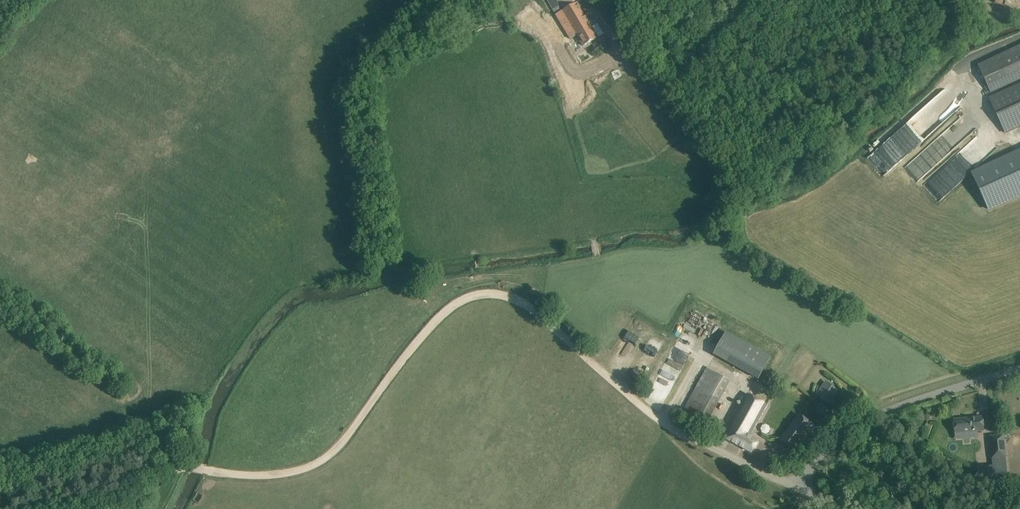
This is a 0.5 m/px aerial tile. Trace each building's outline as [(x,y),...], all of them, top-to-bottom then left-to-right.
[(589,43),(598,37),(577,2),(576,3),(574,0),(547,0),(568,36),(572,38),(576,35),(583,46),(589,43)] [(994,58),(979,66),(992,93),(1019,79),(1019,46),(994,58)] [(622,76),(620,72),(619,68),(611,72),(615,79),(622,76)] [(958,69),(948,76),(950,80),(960,74),(958,69)] [(990,99),(1005,134),(1019,127),(1019,85),(990,99)] [(884,176),(962,106),(947,89),(869,159),(884,176)] [(954,128),(947,132),(954,146),(961,143),(954,128)] [(1019,194),(1019,151),(972,174),(988,209),(1019,194)] [(934,178),(927,183),(938,199),(952,190),(947,182),(940,187),(934,178)] [(630,331),(624,340),(636,347),(641,339),(630,331)] [(771,356),(727,332),(714,356),(759,380),(771,356)] [(663,352),(666,344),(653,339),(650,347),(663,352)] [(707,368),(688,402),(683,411),(705,423),(728,380),(707,368)] [(837,391),(829,385),(826,382),(816,394),(828,403),(837,391)] [(752,453),(758,441),(749,436),(767,404),(748,394),(724,437),(752,453)] [(815,425),(798,412),(788,425),(805,439),(815,425)] [(984,431),(983,417),(953,420),(955,433),(984,431)] [(1008,482),(1004,435),(990,437),(994,477),(1008,482)]
